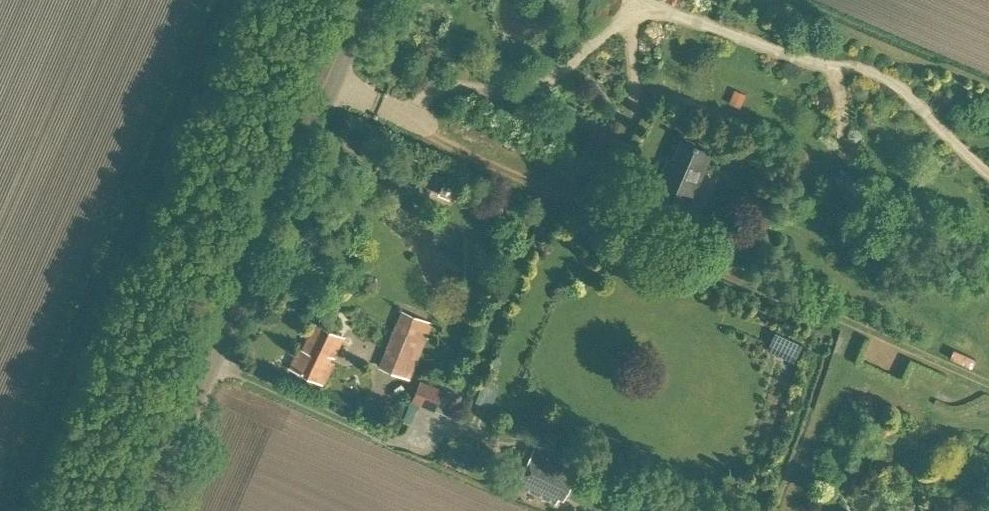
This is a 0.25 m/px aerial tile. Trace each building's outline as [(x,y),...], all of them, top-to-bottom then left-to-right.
[(735,89),(729,102),(741,107),(746,94),(735,89)] [(661,181),(679,189),(676,197),(675,196),(667,217),(692,226),(700,206),(691,202),(711,151),(683,139),(672,166),(667,164),(661,181)] [(444,180),(438,193),(452,199),(458,186),(444,180)] [(724,253),(736,259),(749,233),(737,228),(724,253)] [(401,310),(378,366),(409,379),(432,322),(401,310)] [(330,366),(343,338),(313,324),(302,349),(298,347),(288,368),(322,384),(331,366),(330,366)] [(859,359),(909,378),(919,352),(869,332),(859,359)] [(411,400),(435,410),(443,389),(420,379),(411,400)] [(563,497),(576,470),(532,449),(516,484),(554,502),(557,496),(563,497)]
